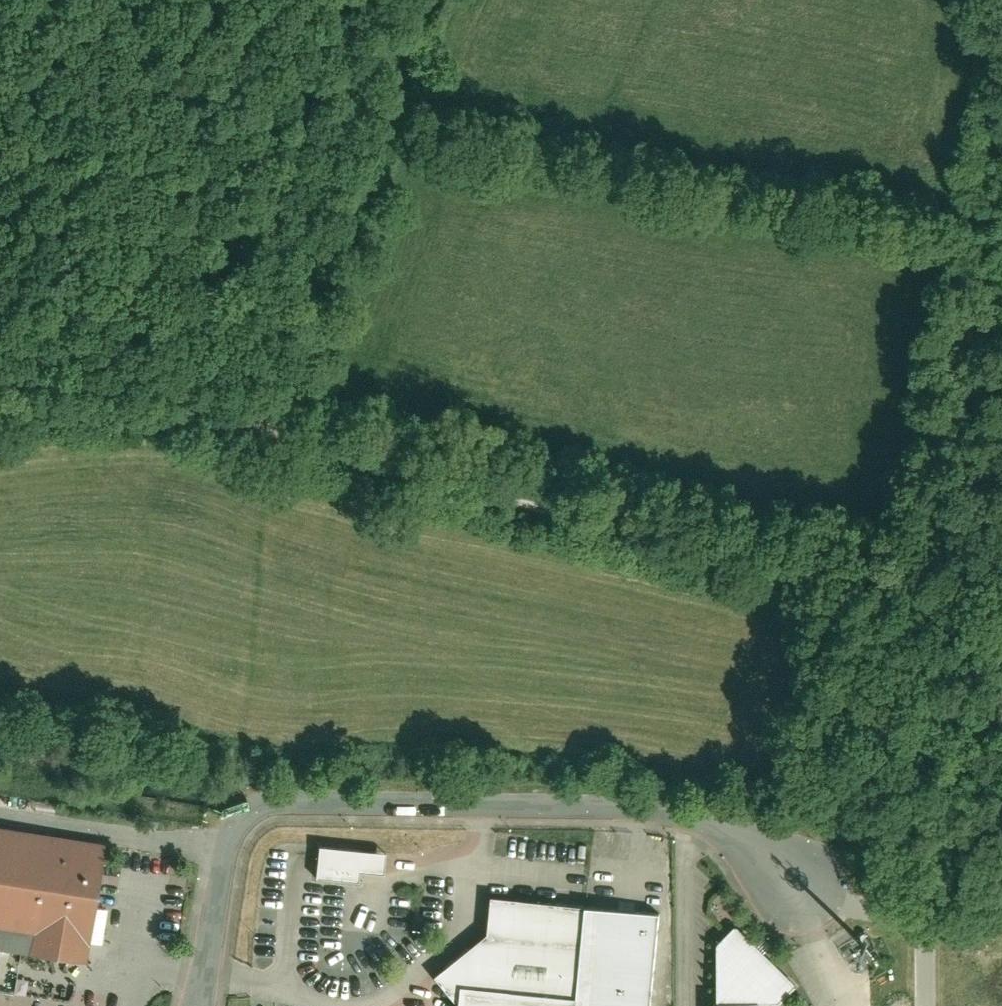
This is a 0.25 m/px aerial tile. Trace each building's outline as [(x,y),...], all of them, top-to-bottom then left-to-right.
[(104,843),(0,827),(0,933),(29,937),(27,952),(85,961),(104,843)] [(381,848),(312,841),(308,881),(353,886),(355,870),(379,872),(381,848)] [(591,993),(586,993),(594,903),(496,894),(492,931),(440,974),(464,1004),(464,1005),(590,1005),(591,993)] [(663,909),(594,903),(586,993),(591,993),(590,1005),(654,1005),(663,909)] [(776,999),(791,984),(731,923),(712,942),(712,1000),(707,1000),(708,1005),(756,1005),(756,999),(776,999)]
